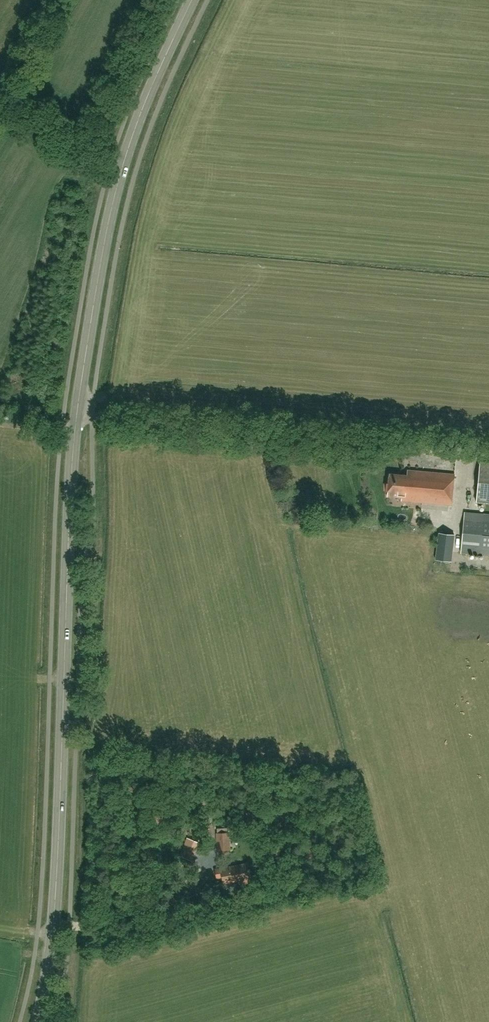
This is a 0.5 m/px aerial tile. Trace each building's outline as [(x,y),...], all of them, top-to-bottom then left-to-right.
[(476,502),(488,503),(488,463),(480,462),(476,502)] [(452,505),(455,474),(407,470),(407,475),(390,474),(389,484),(387,484),(387,489),(388,490),(388,496),(402,497),(402,500),(452,505)] [(465,513),(461,553),(488,555),(488,515),(465,513)] [(451,561),(455,535),(439,533),(436,559),(451,561)] [(220,834),(221,850),(229,849),(228,833),(220,834)] [(198,843),(187,838),(185,843),(195,848),(198,843)] [(239,883),(249,881),(247,869),(239,870),(238,866),(222,869),(225,882),(239,880),(239,883)]
